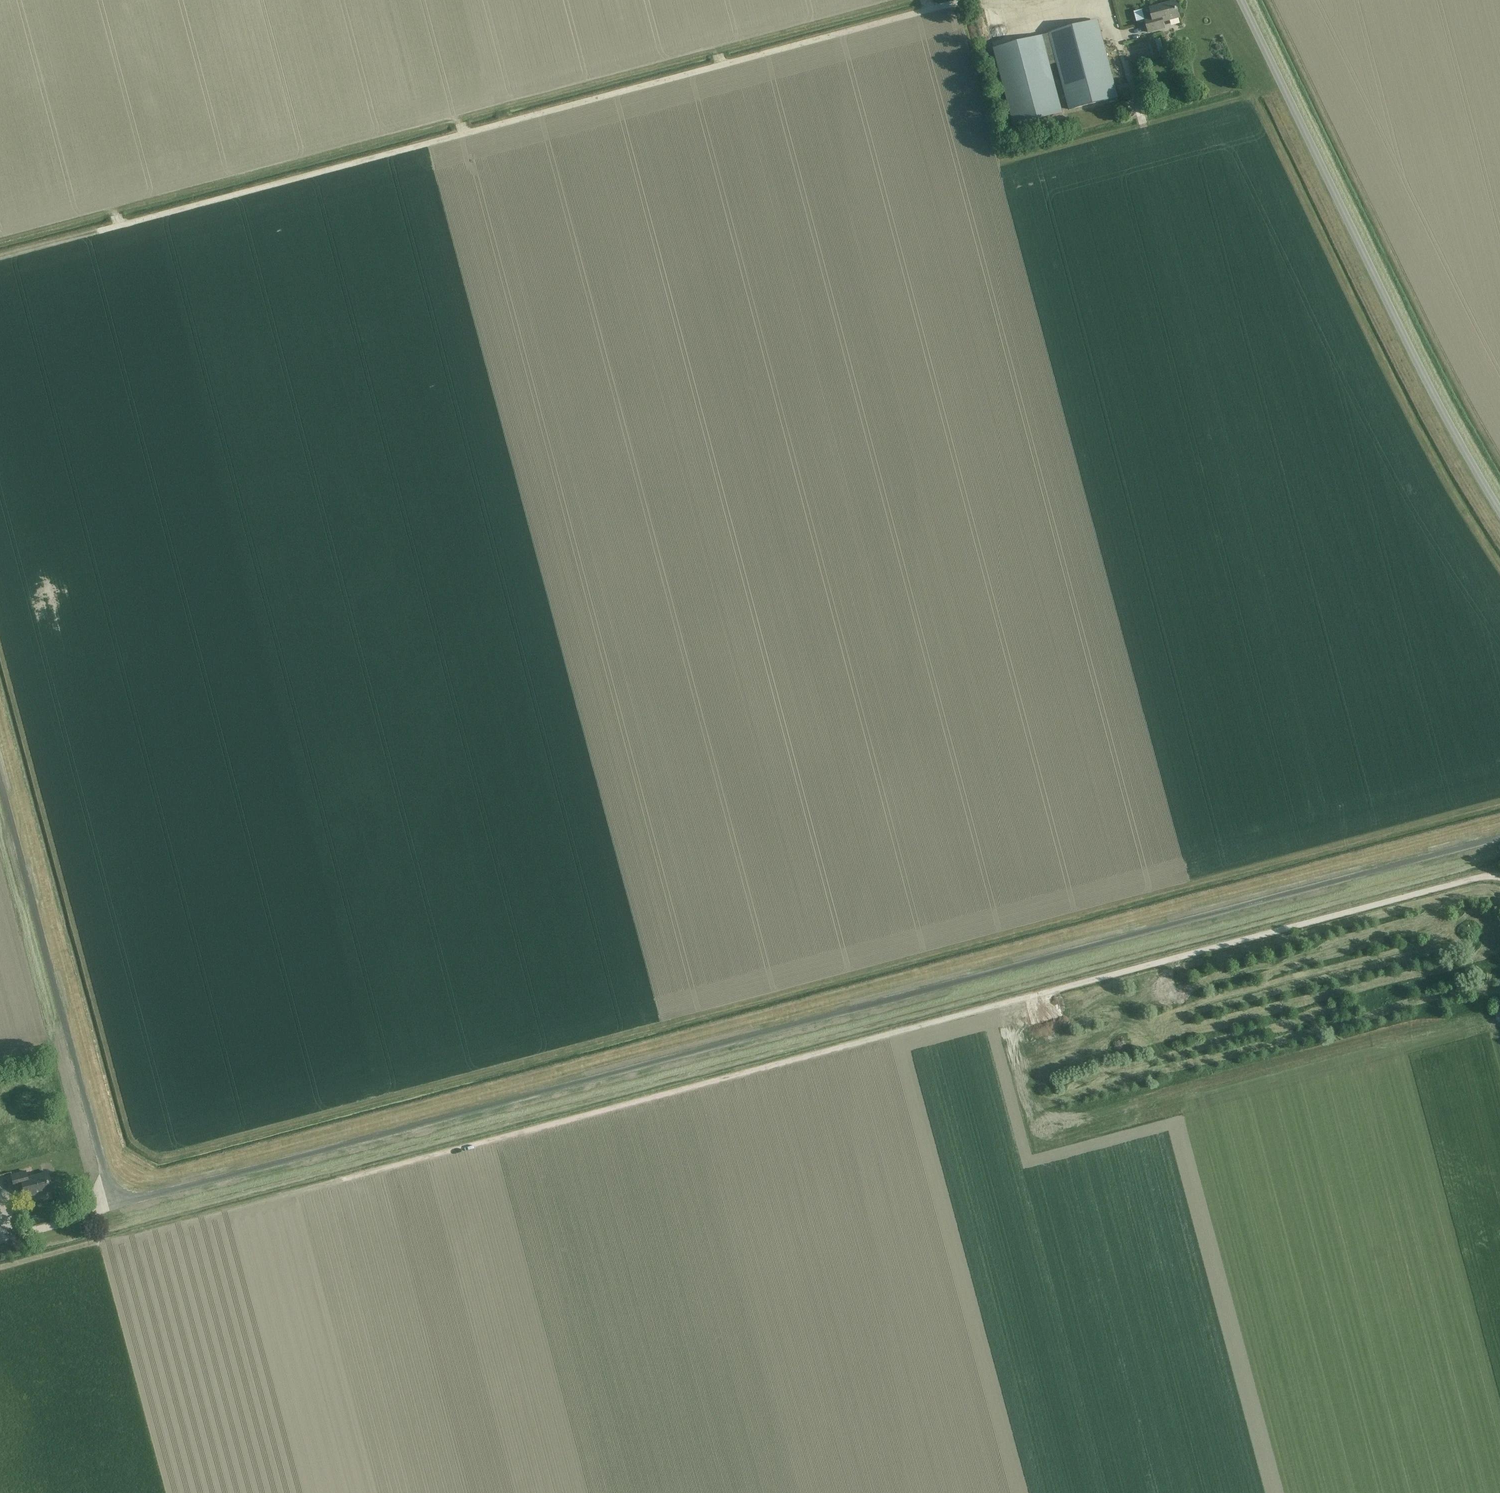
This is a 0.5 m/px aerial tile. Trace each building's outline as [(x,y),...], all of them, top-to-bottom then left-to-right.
[(1179,17),(1175,1),(1150,8),(1152,14),(1145,16),(1149,32),(1165,28),(1163,22),(1179,17)] [(1117,97),(1097,22),(1050,34),(1058,63),(1070,109),(1117,97)] [(1049,65),(1058,63),(1050,34),(994,49),(1014,126),(1062,113),(1049,65)] [(28,1177),(26,1171),(12,1175),(15,1189),(24,1186),(27,1198),(38,1195),(38,1193),(49,1190),(49,1192),(52,1191),(47,1172),(28,1177)]
